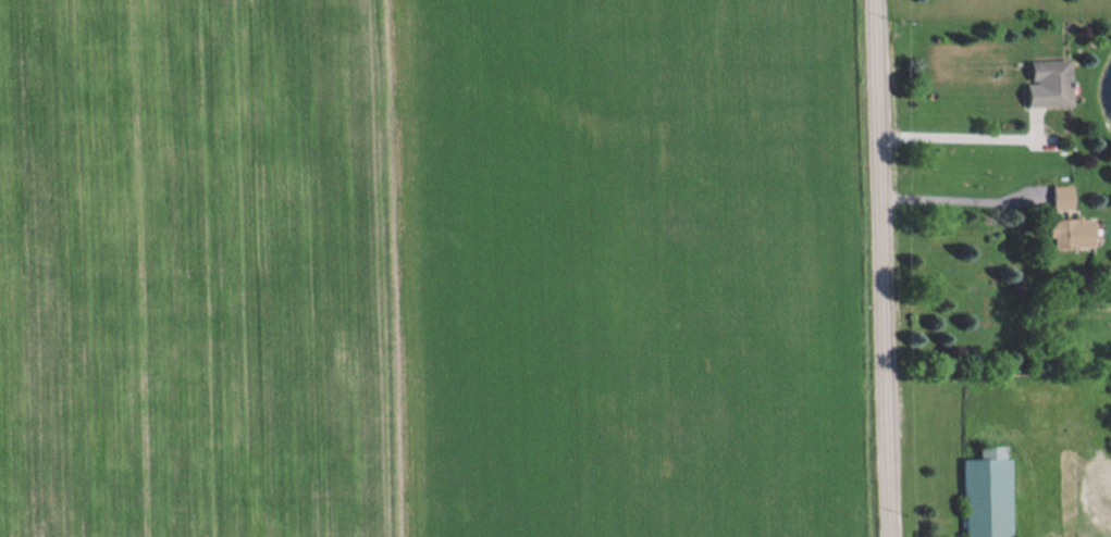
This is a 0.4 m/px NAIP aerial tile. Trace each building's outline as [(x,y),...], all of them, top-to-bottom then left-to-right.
[(1068,59),(1025,60),(1025,82),(1021,82),(1021,106),(1068,105),(1068,59)] [(1072,209),(1072,185),(1050,185),(1050,209),(1072,209)] [(1047,247),(1090,247),(1090,218),(1047,218),(1047,247)] [(1009,458),(999,458),(999,446),(974,446),(974,458),(961,459),(962,536),(1010,536),(1009,458)]
